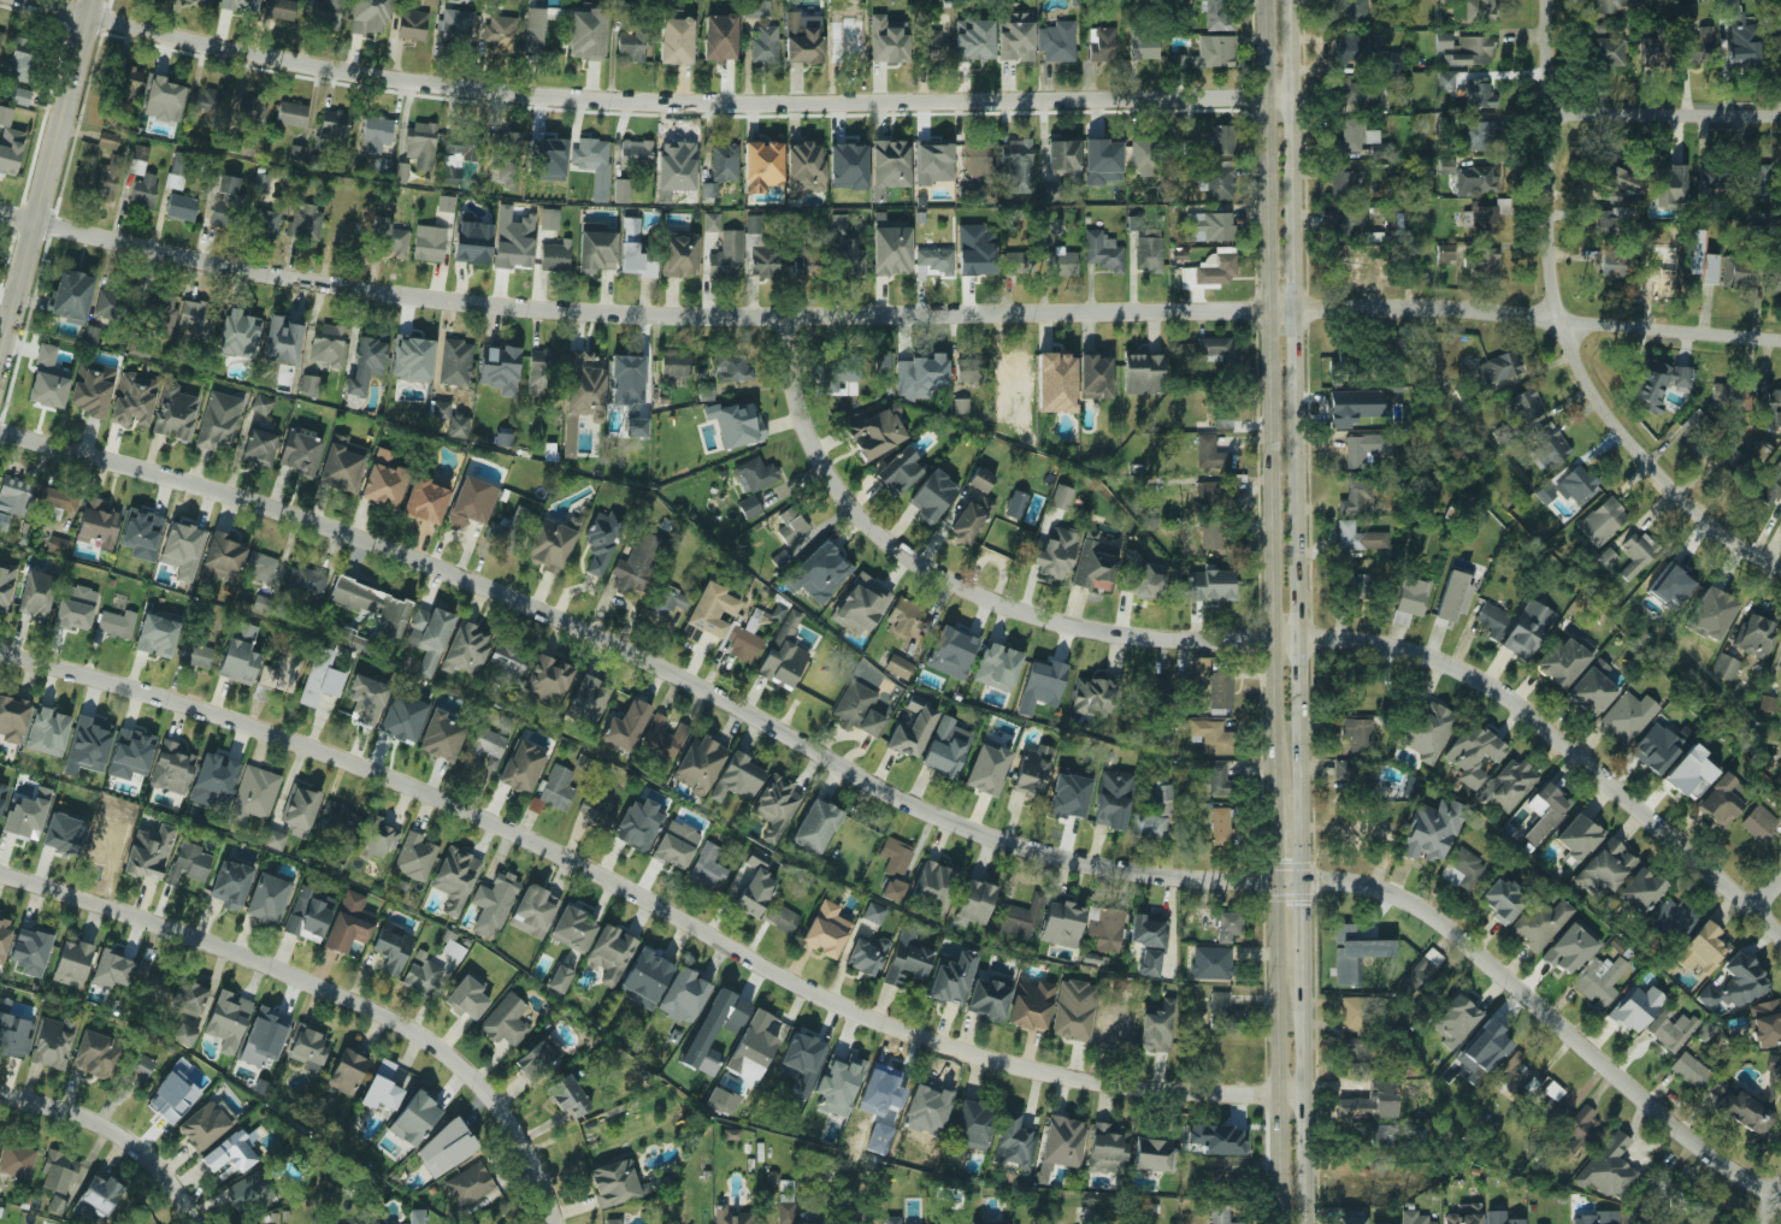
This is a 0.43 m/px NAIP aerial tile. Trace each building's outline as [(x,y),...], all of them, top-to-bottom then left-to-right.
[(224,6),(242,14),(249,0),(227,0),(224,6)] [(293,23),(297,2),(287,0),(266,0),(263,16),(293,23)] [(309,23),(331,32),(345,0),(318,0),(309,23)] [(359,8),(353,30),(379,37),(390,0),(376,0),(372,12),(359,8)] [(1231,0),(1204,0),(1204,30),(1231,30),(1231,0)] [(1334,22),(1367,22),(1367,0),(1334,0),(1334,22)] [(1464,22),(1494,22),(1494,0),(1464,0),(1464,22)] [(1623,0),(1597,0),(1597,14),(1623,14),(1623,0)] [(695,19),(695,2),(676,2),(676,19),(695,19)] [(526,8),(525,55),(544,55),(544,8),(526,8)] [(395,39),(424,42),(427,13),(400,10),(395,39)] [(442,47),(470,47),(470,12),(442,12),(442,47)] [(736,16),(703,16),(703,60),(736,60),(736,16)] [(517,48),(517,17),(484,17),(484,47),(517,48)] [(843,28),(827,28),(827,61),(863,63),(863,20),(843,20),(843,28)] [(1043,61),(1074,61),(1074,23),(1043,23),(1043,61)] [(1002,61),(1032,61),(1032,24),(1002,24),(1002,61)] [(756,40),(750,40),(750,64),(777,64),(777,26),(756,26),(756,40)] [(1655,39),(1640,39),(1640,66),(1671,66),(1671,26),(1655,26),(1655,39)] [(1694,26),(1694,60),(1710,60),(1710,26),(1694,26)] [(1113,29),(1090,29),(1090,61),(1113,61),(1113,29)] [(645,30),(617,30),(617,57),(645,57),(645,30)] [(804,30),(790,30),(790,64),(818,64),(818,37),(804,37),(804,30)] [(898,30),(874,30),(874,64),(898,64),(898,30)] [(942,30),(918,31),(919,61),(943,61),(942,30)] [(960,30),(960,60),(989,60),(989,30),(960,30)] [(1127,30),(1127,59),(1158,59),(1158,30),(1127,30)] [(1741,40),(1741,32),(1727,32),(1727,61),(1758,61),(1758,40),(1741,40)] [(1452,33),(1436,33),(1436,48),(1452,49),(1452,33)] [(559,34),(526,34),(526,58),(559,58),(559,34)] [(576,61),(600,61),(600,34),(576,34),(576,61)] [(659,61),(688,61),(688,34),(659,34),(659,61)] [(1333,36),(1334,65),(1370,64),(1370,72),(1388,72),(1388,53),(1378,53),(1378,35),(1333,36)] [(37,42),(13,36),(5,71),(29,77),(37,42)] [(1464,36),(1464,60),(1492,60),(1492,36),(1464,36)] [(1231,37),(1193,37),(1193,65),(1231,65),(1231,37)] [(1623,37),(1593,37),(1593,67),(1623,67),(1623,37)] [(1185,56),(1172,55),(1172,69),(1185,69),(1185,56)] [(143,71),(116,64),(107,99),(132,106),(143,71)] [(183,83),(157,77),(149,105),(176,111),(183,83)] [(1335,79),(1335,105),(1376,105),(1376,79),(1335,79)] [(1492,81),(1464,81),(1464,108),(1492,108),(1492,81)] [(185,114),(219,124),(226,94),(194,84),(185,114)] [(11,102),(25,106),(30,91),(16,87),(11,102)] [(234,116),(259,124),(266,102),(241,95),(234,116)] [(302,129),(307,107),(278,100),(275,123),(302,129)] [(26,113),(11,108),(6,123),(22,128),(26,113)] [(350,117),(326,108),(314,148),(337,156),(350,117)] [(387,119),(360,122),(364,154),(389,152),(387,119)] [(1340,141),(1333,141),(1333,153),(1361,153),(1361,120),(1340,120),(1340,141)] [(407,148),(435,147),(434,123),(406,124),(407,148)] [(1457,124),(1457,150),(1491,150),(1491,124),(1457,124)] [(1234,155),(1234,126),(1210,126),(1210,155),(1234,155)] [(0,131),(0,166),(13,164),(10,144),(5,144),(4,130),(0,131)] [(117,135),(99,131),(96,146),(114,149),(117,135)] [(561,135),(533,134),(533,156),(561,158),(561,135)] [(441,154),(471,156),(472,138),(442,136),(441,154)] [(513,136),(495,140),(497,154),(515,150),(513,136)] [(949,138),(921,138),(921,162),(949,162),(949,138)] [(576,162),(607,164),(608,141),(577,140),(576,162)] [(619,141),(619,165),(651,165),(651,141),(619,141)] [(990,141),(962,141),(962,172),(990,172),(990,141)] [(1031,141),(1001,141),(1001,168),(1031,168),(1031,141)] [(1074,164),(1074,141),(1049,141),(1049,164),(1074,164)] [(1158,171),(1161,142),(1134,141),(1132,168),(1158,171)] [(1084,165),(1121,165),(1121,142),(1084,142),(1084,165)] [(777,143),(744,143),(744,170),(777,170),(777,143)] [(818,172),(818,143),(791,143),(791,172),(818,172)] [(836,167),(860,167),(860,143),(836,143),(836,167)] [(1372,158),(1388,157),(1387,143),(1371,144),(1372,158)] [(290,159),(304,162),(307,147),(292,145),(290,159)] [(659,146),(659,168),(695,168),(695,146),(659,146)] [(712,182),(736,182),(736,146),(712,146),(712,182)] [(871,147),(871,168),(908,168),(908,147),(871,147)] [(166,187),(181,190),(188,154),(174,151),(166,187)] [(392,175),(393,159),(375,158),(374,174),(392,175)] [(411,161),(397,160),(396,171),(409,172),(411,161)] [(1455,181),(1455,160),(1440,160),(1441,182),(1455,181)] [(93,200),(117,195),(112,162),(88,166),(93,200)] [(1597,181),(1632,196),(1639,178),(1605,162),(1597,181)] [(1354,164),(1329,164),(1329,199),(1354,199),(1354,164)] [(1726,164),(1697,164),(1697,197),(1726,197),(1726,164)] [(1682,165),(1653,165),(1653,208),(1682,208),(1682,165)] [(1233,166),(1207,166),(1207,199),(1233,199),(1233,166)] [(1487,196),(1487,168),(1455,168),(1455,196),(1487,196)] [(1742,201),(1769,201),(1769,168),(1742,168),(1742,201)] [(253,186),(269,189),(272,175),(256,172),(253,186)] [(128,203),(151,208),(157,179),(134,175),(128,203)] [(613,203),(629,203),(629,179),(613,179),(613,203)] [(1061,201),(1062,182),(1043,182),(1043,200),(1061,201)] [(717,183),(702,184),(703,198),(718,197),(717,183)] [(206,217),(226,230),(243,203),(223,190),(206,217)] [(191,223),(199,201),(170,193),(163,214),(191,223)] [(438,211),(454,213),(455,197),(440,195),(438,211)] [(322,208),(293,203),(287,237),(315,242),(322,208)] [(1493,207),(1468,207),(1468,238),(1493,238),(1493,207)] [(279,213),(254,208),(249,231),(275,236),(279,213)] [(541,230),(559,230),(560,209),(542,208),(541,230)] [(1334,240),(1362,240),(1362,208),(1334,208),(1334,240)] [(1627,208),(1614,211),(1616,221),(1628,220),(1627,208)] [(975,211),(956,211),(956,232),(975,232),(975,211)] [(1607,233),(1608,211),(1595,211),(1594,233),(1607,233)] [(1186,213),(1186,241),(1233,241),(1233,213),(1186,213)] [(718,230),(716,215),(704,215),(706,231),(718,230)] [(760,215),(745,217),(747,235),(761,233),(760,215)] [(847,215),(832,215),(832,228),(847,229),(847,215)] [(389,217),(370,220),(376,256),(407,250),(403,229),(391,231),(389,217)] [(1145,217),(1127,217),(1127,231),(1145,231),(1145,217)] [(655,254),(638,254),(638,218),(621,218),(621,276),(655,276),(655,254)] [(332,240),(359,242),(361,220),(335,219),(332,240)] [(1062,219),(1047,219),(1046,233),(1062,234),(1062,219)] [(412,260),(441,262),(444,227),(415,225),(412,260)] [(1687,274),(1699,274),(1700,230),(1689,229),(1687,274)] [(454,261),(483,265),(486,235),(458,231),(454,261)] [(706,255),(706,278),(741,278),(741,231),(721,231),(721,255),(706,255)] [(1097,272),(1121,272),(1121,247),(1114,247),(1114,233),(1085,233),(1085,264),(1097,264),(1097,272)] [(503,267),(526,267),(526,236),(503,236),(503,267)] [(1154,237),(1133,244),(1144,271),(1163,264),(1154,237)] [(841,238),(841,273),(863,273),(863,250),(856,250),(856,238),(841,238)] [(584,273),(609,273),(609,242),(584,242),(584,273)] [(1453,266),(1453,244),(1435,244),(1435,266),(1453,266)] [(802,260),(795,260),(795,276),(816,276),(815,245),(802,246),(802,260)] [(568,246),(539,246),(539,270),(568,270),(568,246)] [(750,246),(750,274),(778,274),(778,246),(750,246)] [(875,248),(875,273),(907,273),(907,253),(890,253),(890,248),(875,248)] [(1600,277),(1621,277),(1621,248),(1600,248),(1600,277)] [(953,249),(915,249),(915,279),(925,279),(925,273),(953,273),(953,249)] [(967,272),(993,271),(992,249),(966,250),(967,272)] [(1463,273),(1485,273),(1485,249),(1463,249),(1463,273)] [(694,277),(694,252),(664,252),(664,277),(694,277)] [(1033,252),(1008,253),(1009,274),(1033,274),(1033,252)] [(1045,253),(1045,276),(1077,276),(1077,253),(1045,253)] [(1234,253),(1215,254),(1215,265),(1186,266),(1187,284),(1236,282),(1234,253)] [(1373,253),(1333,253),(1333,280),(1382,280),(1382,264),(1373,264),(1373,253)] [(1716,284),(1716,254),(1700,254),(1700,284),(1716,284)] [(1653,256),(1652,278),(1673,279),(1674,257),(1653,256)] [(1753,290),(1757,260),(1723,256),(1720,286),(1753,290)] [(47,314),(83,323),(93,277),(57,270),(47,314)] [(128,291),(95,290),(94,320),(126,321),(128,291)] [(166,336),(177,301),(153,294),(141,327),(166,336)] [(216,307),(184,298),(177,326),(210,335),(216,307)] [(229,337),(259,336),(256,309),(228,311),(229,337)] [(295,349),(297,323),(273,320),(272,347),(295,349)] [(340,367),(347,327),(317,323),(309,361),(340,367)] [(98,343),(100,327),(87,326),(86,342),(98,343)] [(411,338),(411,327),(397,326),(393,360),(429,365),(431,341),(411,338)] [(381,368),(385,333),(372,332),(371,339),(358,337),(352,379),(367,382),(370,367),(381,368)] [(1195,338),(1195,360),(1236,360),(1236,338),(1195,338)] [(472,342),(441,341),(440,385),(471,386),(472,342)] [(59,348),(42,343),(26,389),(55,398),(67,360),(57,355),(59,348)] [(749,378),(743,349),(714,355),(720,384),(749,378)] [(512,390),(514,351),(489,350),(486,388),(512,390)] [(1476,363),(1485,386),(1522,373),(1515,350),(1476,363)] [(555,351),(527,351),(527,388),(555,388),(555,351)] [(1083,380),(1111,380),(1111,353),(1083,353),(1083,380)] [(600,386),(600,354),(576,354),(576,386),(600,386)] [(892,354),(876,355),(877,378),(893,377),(892,354)] [(1038,412),(1076,413),(1077,354),(1038,354),(1038,412)] [(1127,354),(1127,382),(1150,382),(1150,354),(1127,354)] [(689,355),(661,355),(661,378),(689,378),(689,355)] [(1025,357),(1003,357),(1003,392),(1025,392),(1025,357)] [(823,394),(840,394),(839,382),(863,381),(862,358),(821,360),(823,394)] [(626,383),(626,394),(644,394),(644,359),(615,359),(615,383),(626,383)] [(892,359),(892,382),(936,382),(936,359),(892,359)] [(956,360),(956,385),(985,385),(985,360),(956,360)] [(104,418),(113,368),(77,361),(67,410),(104,418)] [(1677,378),(1659,367),(1639,401),(1658,412),(1677,378)] [(108,421),(145,430),(157,380),(120,372),(108,421)] [(319,377),(302,375),(300,396),(317,398),(319,377)] [(1779,389),(1779,382),(1758,380),(1757,407),(1773,408),(1773,425),(1780,425),(1780,389),(1779,389)] [(177,395),(179,386),(163,383),(151,433),(185,442),(196,400),(177,395)] [(1733,408),(1728,385),(1716,388),(1721,410),(1733,408)] [(1509,400),(1522,425),(1545,413),(1532,388),(1509,400)] [(195,444),(228,454),(242,400),(210,391),(195,444)] [(996,423),(1009,423),(1010,395),(996,395),(996,423)] [(1380,397),(1352,397),(1352,419),(1380,419),(1380,397)] [(270,403),(256,398),(252,410),(265,416),(270,403)] [(954,399),(955,414),(970,413),(969,398),(954,399)] [(447,420),(448,404),(432,402),(431,418),(447,420)] [(1232,427),(1232,406),(1213,406),(1213,427),(1232,427)] [(1677,426),(1693,445),(1716,426),(1700,407),(1677,426)] [(726,419),(738,447),(761,436),(749,408),(726,419)] [(869,453),(890,445),(877,413),(856,421),(869,453)] [(469,416),(450,415),(449,437),(468,438),(469,416)] [(647,438),(648,419),(626,418),(625,437),(647,438)] [(279,430),(247,419),(234,456),(267,468),(279,430)] [(1539,461),(1565,460),(1564,427),(1538,428),(1539,461)] [(496,430),(496,447),(511,447),(512,430),(496,430)] [(322,442),(288,431),(276,467),(309,478),(322,442)] [(1213,434),(1196,434),(1196,468),(1213,468),(1213,434)] [(1388,455),(1388,434),(1345,434),(1345,471),(1364,471),(1364,455),(1388,455)] [(927,468),(907,446),(874,476),(895,497),(927,468)] [(359,463),(328,451),(317,483),(347,495),(359,463)] [(1740,484),(1748,471),(1726,454),(1716,468),(1740,484)] [(779,478),(769,463),(763,468),(755,456),(736,469),(753,495),(779,478)] [(1780,485),(1780,465),(1770,461),(1757,502),(1774,507),(1780,485)] [(359,498),(393,508),(403,474),(370,463),(359,498)] [(1556,485),(1575,505),(1597,485),(1577,463),(1556,485)] [(992,503),(984,498),(995,478),(975,468),(967,485),(973,489),(949,534),(969,545),(992,503)] [(16,536),(33,484),(4,475),(0,486),(0,530),(16,536)] [(482,528),(497,489),(462,475),(447,516),(482,528)] [(904,502),(920,518),(946,492),(930,475),(904,502)] [(413,477),(402,514),(439,525),(450,488),(413,477)] [(1219,481),(1197,481),(1197,514),(1219,514),(1219,481)] [(1337,516),(1362,516),(1362,481),(1346,481),(1346,499),(1337,499),(1337,516)] [(1546,505),(1558,495),(1548,483),(1536,493),(1546,505)] [(1074,489),(1057,484),(1050,506),(1067,511),(1074,489)] [(52,509),(51,520),(70,522),(75,492),(41,487),(37,507),(52,509)] [(141,510),(146,498),(134,495),(118,540),(145,549),(157,515),(141,510)] [(1576,527),(1597,548),(1628,516),(1606,496),(1576,527)] [(118,515),(96,510),(98,502),(84,498),(75,538),(111,546),(118,515)] [(745,519),(759,513),(751,498),(738,504),(745,519)] [(784,527),(778,530),(788,551),(813,539),(796,505),(778,514),(784,527)] [(596,511),(584,542),(595,547),(586,572),(602,579),(625,517),(610,511),(608,516),(596,511)] [(505,514),(488,540),(509,554),(526,526),(505,514)] [(574,532),(541,519),(525,560),(559,573),(574,532)] [(1355,533),(1355,520),(1337,520),(1337,549),(1386,549),(1386,533),(1355,533)] [(159,545),(193,557),(201,534),(167,522),(159,545)] [(1201,522),(1201,549),(1223,549),(1223,522),(1201,522)] [(1013,558),(1022,542),(993,525),(984,542),(1013,558)] [(1488,578),(1494,554),(1472,548),(1476,532),(1457,527),(1433,617),(1461,625),(1466,603),(1459,601),(1467,572),(1488,578)] [(666,540),(642,531),(630,563),(617,559),(611,575),(617,577),(613,586),(632,593),(634,588),(647,593),(666,540)] [(1657,554),(1652,534),(1629,540),(1634,561),(1657,554)] [(48,550),(66,555),(70,541),(52,536),(48,550)] [(830,570),(827,558),(839,556),(836,539),(810,543),(816,584),(838,581),(836,569),(830,570)] [(1062,570),(1067,545),(1034,539),(1030,563),(1062,570)] [(1092,551),(1095,544),(1081,542),(1071,584),(1108,592),(1116,557),(1092,551)] [(234,543),(211,544),(212,563),(235,562),(234,543)] [(570,568),(598,578),(607,554),(577,543),(570,568)] [(153,560),(155,550),(133,547),(131,557),(153,560)] [(1606,568),(1619,561),(1611,548),(1599,555),(1606,568)] [(247,583),(276,580),(275,555),(246,556),(247,583)] [(1659,575),(1681,597),(1697,581),(1675,560),(1659,575)] [(16,566),(0,564),(0,612),(8,614),(16,566)] [(1126,595),(1154,599),(1160,568),(1131,564),(1126,595)] [(1187,591),(1187,564),(1174,564),(1174,591),(1187,591)] [(325,575),(289,566),(284,587),(319,597),(325,575)] [(1233,601),(1233,584),(1217,584),(1217,566),(1199,566),(1199,578),(1193,578),(1193,601),(1233,601)] [(880,599),(859,570),(837,586),(860,615),(880,599)] [(325,601),(358,615),(370,589),(337,574),(325,601)] [(1338,596),(1373,596),(1373,575),(1338,575),(1338,596)] [(1420,617),(1429,584),(1403,576),(1391,623),(1408,627),(1410,614),(1420,617)] [(680,637),(696,643),(701,632),(720,640),(726,623),(716,619),(720,611),(732,616),(738,598),(701,584),(680,637)] [(1633,597),(1644,607),(1656,595),(1645,585),(1633,597)] [(680,596),(657,586),(647,611),(670,622),(680,596)] [(389,623),(384,633),(395,638),(411,607),(376,590),(365,611),(389,623)] [(59,621),(84,629),(93,602),(67,593),(59,621)] [(1722,603),(1710,593),(1702,603),(1712,614),(1722,603)] [(16,595),(11,617),(43,626),(48,603),(16,595)] [(271,615),(274,599),(257,595),(254,611),(271,615)] [(908,644),(924,611),(898,599),(883,631),(908,644)] [(1474,617),(1490,629),(1485,634),(1493,641),(1511,620),(1487,601),(1474,617)] [(129,640),(136,614),(122,610),(120,615),(100,610),(94,638),(100,639),(102,633),(129,640)] [(411,628),(437,641),(446,623),(419,610),(411,628)] [(1525,661),(1544,622),(1518,610),(1500,649),(1525,661)] [(166,656),(176,626),(143,615),(134,645),(166,656)] [(1736,650),(1765,660),(1777,625),(1748,615),(1736,650)] [(220,676),(253,684),(260,654),(252,652),(258,626),(234,620),(220,676)] [(479,661),(490,639),(456,622),(446,644),(479,661)] [(748,667),(765,641),(736,623),(719,648),(748,667)] [(926,666),(964,682),(982,638),(943,623),(926,666)] [(207,672),(218,651),(187,635),(176,656),(207,672)] [(1563,691),(1597,650),(1582,638),(1577,645),(1568,637),(1560,647),(1553,642),(1533,666),(1563,691)] [(515,684),(529,657),(499,641),(484,668),(515,684)] [(774,675),(786,682),(801,658),(772,641),(755,669),(771,679),(774,675)] [(1016,686),(1028,652),(1009,645),(1003,658),(987,651),(980,672),(1016,686)] [(260,675),(282,696),(308,666),(288,646),(260,675)] [(299,703),(316,709),(321,692),(339,698),(346,674),(330,669),(336,651),(317,646),(299,703)] [(1711,674),(1729,684),(1740,664),(1722,655),(1711,674)] [(885,669),(904,678),(910,663),(890,656),(885,669)] [(1030,688),(1063,697),(1069,674),(1046,669),(1049,660),(1038,657),(1030,688)] [(556,660),(525,669),(536,704),(567,694),(556,660)] [(1617,691),(1590,667),(1565,694),(1592,719),(1617,691)] [(825,708),(837,686),(807,670),(796,691),(825,708)] [(1194,673),(1178,673),(1178,686),(1195,686),(1194,673)] [(1231,673),(1208,673),(1208,709),(1231,709),(1231,673)] [(567,714),(596,722),(608,684),(579,675),(567,714)] [(1116,681),(1075,675),(1069,711),(1111,717),(1116,681)] [(1169,676),(1155,677),(1155,698),(1169,698),(1169,676)] [(341,704),(370,717),(382,692),(353,679),(341,704)] [(877,694),(849,680),(830,716),(874,739),(885,719),(869,710),(877,694)] [(429,697),(411,692),(405,711),(387,705),(379,726),(414,738),(429,697)] [(1623,746),(1651,719),(1626,692),(1598,720),(1623,746)] [(623,734),(638,727),(624,693),(608,700),(612,710),(601,715),(609,735),(620,731),(623,734)] [(29,705),(0,695),(0,734),(18,740),(29,705)] [(1773,712),(1777,698),(1762,695),(1759,709),(1773,712)] [(1402,743),(1433,761),(1458,717),(1426,699),(1402,743)] [(64,741),(70,719),(34,709),(28,732),(64,741)] [(415,749),(450,763),(467,725),(432,710),(415,749)] [(671,735),(660,731),(665,719),(654,712),(641,743),(674,757),(688,727),(677,722),(671,735)] [(1340,740),(1370,740),(1370,719),(1340,719),(1340,740)] [(85,744),(82,755),(100,761),(111,732),(77,720),(71,739),(85,744)] [(148,761),(154,740),(134,734),(136,723),(123,720),(113,751),(148,761)] [(1456,777),(1472,791),(1487,773),(1480,767),(1487,758),(1494,765),(1508,750),(1474,721),(1443,758),(1459,773),(1456,777)] [(878,743),(904,756),(915,735),(889,722),(878,743)] [(1203,753),(1229,753),(1229,722),(1190,722),(1190,738),(1203,738),(1203,753)] [(506,740),(478,726),(464,756),(474,761),(480,750),(497,758),(506,740)] [(1661,770),(1675,752),(1647,731),(1633,749),(1661,770)] [(720,750),(694,735),(676,768),(702,782),(720,750)] [(922,753),(937,759),(931,775),(945,780),(957,749),(930,738),(922,753)] [(181,743),(163,739),(150,787),(186,796),(197,755),(179,750),(181,743)] [(547,753),(517,739),(496,781),(526,796),(547,753)] [(756,774),(738,763),(748,747),(738,741),(710,785),(739,802),(756,774)] [(974,745),(961,780),(985,790),(998,753),(974,745)] [(1699,775),(1708,763),(1688,749),(1668,775),(1694,796),(1706,780),(1699,775)] [(236,765),(204,755),(196,775),(229,786),(236,765)] [(1048,762),(1022,755),(1012,790),(1038,798),(1048,762)] [(1505,814),(1539,779),(1516,756),(1482,792),(1505,814)] [(576,792),(565,785),(572,774),(556,763),(533,794),(561,814),(576,792)] [(1335,781),(1362,781),(1362,763),(1335,763),(1335,781)] [(1208,764),(1208,796),(1237,796),(1237,781),(1225,781),(1225,764),(1208,764)] [(265,820),(278,775),(243,765),(228,820),(243,824),(247,814),(265,820)] [(1740,786),(1726,773),(1694,806),(1722,830),(1745,805),(1733,794),(1740,786)] [(769,823),(761,839),(774,846),(803,792),(771,774),(750,812),(769,823)] [(1574,804),(1548,781),(1525,805),(1535,814),(1518,832),(1535,847),(1574,804)] [(288,811),(285,818),(305,826),(317,796),(285,784),(276,806),(288,811)] [(1045,805),(1075,815),(1083,793),(1051,784),(1045,805)] [(1174,801),(1172,785),(1156,786),(1157,802),(1174,801)] [(19,802),(8,802),(10,832),(39,830),(39,811),(33,812),(31,797),(19,798),(19,802)] [(1125,799),(1090,797),(1089,809),(1099,810),(1098,826),(1122,827),(1125,799)] [(613,836),(641,850),(657,811),(630,798),(613,836)] [(347,839),(359,814),(326,799),(315,824),(347,839)] [(586,821),(603,832),(617,811),(600,800),(586,821)] [(835,816),(808,802),(795,824),(821,839),(835,816)] [(1761,846),(1780,823),(1757,804),(1738,826),(1761,846)] [(1231,809),(1210,809),(1210,846),(1231,846),(1231,809)] [(1373,809),(1358,809),(1358,832),(1340,832),(1340,851),(1373,851),(1373,809)] [(1604,836),(1580,812),(1552,840),(1576,864),(1604,836)] [(84,826),(60,815),(45,848),(69,861),(84,826)] [(1167,817),(1131,815),(1130,836),(1164,839),(1167,817)] [(368,816),(352,850),(382,865),(399,830),(368,816)] [(856,858),(875,836),(851,817),(833,840),(856,858)] [(1420,835),(1422,830),(1409,823),(1398,844),(1437,865),(1446,850),(1420,835)] [(700,840),(671,824),(653,856),(682,873),(700,840)] [(158,882),(169,839),(134,829),(123,874),(158,882)] [(1392,851),(1398,834),(1384,829),(1378,845),(1392,851)] [(287,834),(269,830),(265,846),(282,850),(287,834)] [(84,851),(107,859),(113,839),(92,832),(84,851)] [(393,871),(425,882),(437,842),(405,833),(393,871)] [(887,861),(881,870),(898,880),(914,851),(887,836),(877,855),(887,861)] [(1612,862),(1622,848),(1610,839),(1584,871),(1609,891),(1624,871),(1612,862)] [(713,863),(720,848),(704,841),(686,877),(716,892),(727,870),(713,863)] [(212,853),(181,844),(172,874),(204,882),(212,853)] [(1485,865),(1459,846),(1438,875),(1464,894),(1485,865)] [(431,888),(459,895),(470,856),(443,848),(431,888)] [(937,863),(926,858),(912,892),(940,904),(949,882),(932,875),(937,863)] [(240,909),(252,868),(219,859),(207,900),(240,909)] [(1616,895),(1640,917),(1667,887),(1643,865),(1616,895)] [(998,880),(969,869),(957,899),(987,910),(998,880)] [(491,940),(519,881),(496,871),(488,889),(477,885),(468,903),(480,909),(471,930),(491,940)] [(277,926),(291,883),(258,873),(243,915),(277,926)] [(755,910),(767,891),(738,873),(726,893),(755,910)] [(1485,910),(1503,923),(1526,892),(1499,873),(1490,886),(1498,892),(1485,910)] [(906,885),(889,878),(882,896),(899,903),(906,885)] [(359,911),(365,898),(344,889),(322,947),(344,956),(350,940),(364,945),(375,917),(359,911)] [(1559,900),(1551,911),(1532,898),(1508,932),(1539,954),(1571,909),(1559,900)] [(1675,905),(1665,898),(1646,921),(1674,942),(1697,913),(1680,900),(1675,905)] [(801,946),(835,960),(850,923),(836,916),(839,907),(820,899),(801,946)] [(512,933),(532,941),(547,909),(525,900),(512,933)] [(790,936),(802,917),(774,900),(762,920),(790,936)] [(1080,904),(1045,900),(1043,927),(1078,930),(1080,904)] [(862,917),(880,926),(888,909),(870,901),(862,917)] [(992,930),(1024,939),(1030,911),(999,903),(992,930)] [(282,930),(312,941),(322,912),(307,906),(305,913),(289,909),(282,930)] [(597,923),(562,906),(548,938),(582,954),(597,923)] [(1124,911),(1089,907),(1086,934),(1095,935),(1093,952),(1119,954),(1124,911)] [(26,942),(34,918),(19,913),(5,958),(41,970),(47,948),(26,942)] [(1242,913),(1216,913),(1216,944),(1231,944),(1231,935),(1242,935),(1242,913)] [(1381,960),(1373,957),(1388,923),(1370,915),(1345,969),(1373,981),(1381,960)] [(1164,920),(1132,916),(1130,945),(1140,946),(1138,976),(1160,978),(1164,920)] [(13,921),(0,918),(0,965),(2,965),(13,921)] [(1717,938),(1721,933),(1708,921),(1671,958),(1683,969),(1691,962),(1704,975),(1728,948),(1717,938)] [(370,950),(385,957),(379,971),(395,978),(414,936),(383,922),(370,950)] [(637,939),(621,932),(621,931),(604,923),(587,960),(606,969),(600,983),(614,989),(637,939)] [(1355,924),(1334,924),(1335,985),(1356,985),(1356,958),(1395,957),(1395,940),(1355,940),(1355,924)] [(1593,944),(1580,932),(1576,935),(1567,927),(1545,950),(1553,958),(1549,964),(1563,977),(1593,944)] [(872,977),(887,947),(861,934),(845,964),(872,977)] [(82,986),(89,945),(60,940),(53,980),(82,986)] [(462,959),(467,949),(449,940),(444,951),(462,959)] [(903,974),(922,980),(931,952),(896,941),(883,982),(900,987),(903,974)] [(1229,948),(1191,948),(1191,980),(1229,980),(1229,948)] [(1396,986),(1409,997),(1444,960),(1432,948),(1396,986)] [(131,958),(98,950),(90,980),(124,988),(131,958)] [(631,981),(656,994),(670,968),(644,954),(631,981)] [(1570,987),(1600,1011),(1617,991),(1612,987),(1629,966),(1616,956),(1608,965),(1596,956),(1570,987)] [(1764,984),(1740,956),(1717,976),(1741,1004),(1764,984)] [(431,997),(443,968),(424,959),(420,968),(409,963),(401,984),(431,997)] [(963,970),(933,960),(922,992),(953,1003),(963,970)] [(547,987),(563,994),(574,971),(558,964),(547,987)] [(163,995),(166,969),(138,965),(135,991),(163,995)] [(713,985),(681,967),(657,1009),(689,1027),(713,985)] [(483,1001),(462,976),(444,991),(465,1017),(483,1001)] [(1010,986),(974,977),(966,1012),(1001,1021),(1010,986)] [(208,991),(183,978),(170,1005),(195,1017),(208,991)] [(732,991),(729,997),(718,991),(706,1013),(733,1028),(748,999),(732,991)] [(1437,1007),(1464,1030),(1479,1013),(1451,991),(1437,1007)] [(222,1016),(219,1024),(238,1030),(247,1003),(218,993),(212,1013),(222,1016)] [(1051,1029),(1085,1034),(1090,995),(1069,993),(1068,1000),(1055,999),(1051,1029)] [(1227,1011),(1227,993),(1210,993),(1210,1025),(1242,1025),(1242,1011),(1227,1011)] [(1612,1033),(1638,1036),(1644,1000),(1618,995),(1612,1033)] [(1031,1034),(1036,1022),(1043,1025),(1049,1013),(1015,999),(1004,1023),(1031,1034)] [(1761,1049),(1780,1041),(1780,1022),(1771,1000),(1745,1011),(1761,1049)] [(1341,1029),(1369,1029),(1369,1003),(1341,1003),(1341,1029)] [(284,1040),(277,1037),(285,1013),(256,1005),(242,1051),(259,1056),(253,1076),(270,1082),(284,1040)] [(495,1005),(477,1027),(507,1053),(526,1031),(495,1005)] [(686,1019),(667,1010),(659,1028),(678,1037),(686,1019)] [(1131,1012),(1097,1011),(1096,1035),(1130,1036),(1131,1012)] [(782,1030),(751,1015),(741,1039),(769,1053),(782,1030)] [(1670,1056),(1683,1031),(1655,1016),(1641,1040),(1670,1056)] [(0,1028),(0,1050),(6,1057),(29,1037),(12,1017),(0,1028)] [(1510,1048),(1484,1022),(1469,1037),(1496,1063),(1510,1048)] [(198,1031),(179,1024),(172,1040),(191,1048),(198,1031)] [(330,1040),(299,1027),(288,1053),(319,1065),(330,1040)] [(807,1071),(822,1041),(795,1027),(779,1057),(807,1071)] [(119,1041),(82,1030),(70,1069),(107,1080),(119,1041)] [(67,1040),(42,1031),(34,1057),(58,1066),(67,1040)] [(1168,1031),(1138,1031),(1138,1053),(1168,1053),(1168,1031)] [(1375,1070),(1375,1039),(1341,1039),(1341,1049),(1352,1049),(1352,1070),(1375,1070)] [(513,1062),(530,1084),(559,1064),(541,1041),(513,1062)] [(366,1060),(342,1048),(328,1078),(352,1090),(366,1060)] [(1691,1049),(1670,1064),(1691,1092),(1711,1077),(1691,1049)] [(145,1085),(156,1061),(137,1052),(126,1077),(145,1085)] [(1540,1077),(1515,1054),(1497,1075),(1522,1098),(1540,1077)] [(832,1090),(851,1088),(849,1069),(843,1070),(842,1060),(828,1063),(832,1090)] [(890,1104),(897,1086),(884,1080),(887,1072),(872,1066),(861,1092),(890,1104)] [(813,1077),(801,1071),(795,1084),(807,1090),(813,1077)] [(403,1083),(388,1072),(375,1090),(391,1101),(403,1083)] [(568,1123),(590,1107),(566,1074),(545,1089),(568,1123)] [(930,1133),(940,1098),(921,1092),(925,1080),(915,1076),(900,1123),(930,1133)] [(151,1108),(177,1114),(183,1082),(157,1077),(151,1108)] [(1712,1110),(1758,1137),(1773,1112),(1717,1078),(1708,1093),(1718,1100),(1712,1110)] [(1562,1090),(1553,1083),(1533,1107),(1553,1124),(1567,1108),(1555,1099),(1562,1090)] [(731,1116),(740,1097),(714,1085),(705,1104),(731,1116)] [(1372,1086),(1372,1096),(1351,1096),(1351,1114),(1388,1114),(1388,1086),(1372,1086)] [(411,1096),(397,1116),(421,1133),(435,1112),(411,1096)] [(961,1099),(950,1142),(985,1151),(995,1107),(961,1099)] [(231,1123),(211,1100),(177,1129),(197,1153),(231,1123)] [(1600,1136),(1587,1123),(1597,1114),(1586,1105),(1549,1145),(1571,1166),(1600,1136)] [(1003,1111),(992,1160),(1028,1170),(1037,1134),(1016,1129),(1019,1114),(1003,1111)] [(566,1143),(578,1139),(584,1157),(614,1146),(603,1116),(561,1130),(566,1143)] [(1042,1136),(1074,1146),(1080,1127),(1048,1117),(1042,1136)] [(425,1143),(444,1163),(460,1147),(447,1135),(455,1125),(449,1119),(425,1143)] [(1367,1128),(1367,1149),(1387,1149),(1387,1128),(1367,1128)] [(1638,1175),(1617,1158),(1630,1142),(1615,1129),(1571,1182),(1584,1192),(1591,1184),(1615,1204),(1638,1175)] [(740,1130),(726,1130),(725,1140),(739,1140),(740,1130)] [(213,1148),(236,1176),(255,1159),(232,1131),(213,1148)] [(1087,1153),(1109,1160),(1115,1141),(1093,1135),(1087,1153)] [(1172,1171),(1173,1141),(1134,1140),(1133,1170),(1172,1171)] [(25,1182),(37,1155),(13,1143),(0,1170),(25,1182)] [(37,1187),(67,1196),(78,1160),(48,1152),(37,1187)] [(638,1198),(627,1159),(586,1171),(598,1210),(638,1198)] [(1226,1171),(1226,1160),(1204,1160),(1204,1171),(1226,1171)] [(495,1187),(479,1161),(442,1183),(458,1210),(495,1187)] [(240,1215),(276,1197),(261,1169),(226,1187),(240,1215)] [(92,1172),(71,1213),(93,1223),(102,1223),(120,1187),(92,1172)] [(1691,1199),(1675,1189),(1677,1184),(1662,1173),(1646,1198),(1677,1218),(1691,1199)] [(778,1222),(795,1223),(796,1194),(779,1193),(778,1222)] [(60,1216),(65,1202),(52,1198),(47,1210),(60,1216)] [(743,1199),(719,1199),(719,1223),(743,1223),(743,1199)] [(1482,1203),(1459,1204),(1459,1214),(1446,1214),(1446,1223),(1482,1223),(1482,1203)] [(1232,1208),(1209,1208),(1209,1223),(1232,1223),(1232,1208)] [(426,1210),(411,1210),(411,1223),(426,1223),(426,1210)] [(1487,1223),(1524,1223),(1524,1219),(1505,1219),(1505,1211),(1487,1211),(1487,1223)] [(1437,1222),(1429,1222),(1428,1212),(1402,1212),(1402,1223),(1437,1223),(1437,1222)] [(1600,1213),(1581,1213),(1581,1223),(1601,1223),(1600,1213)]
